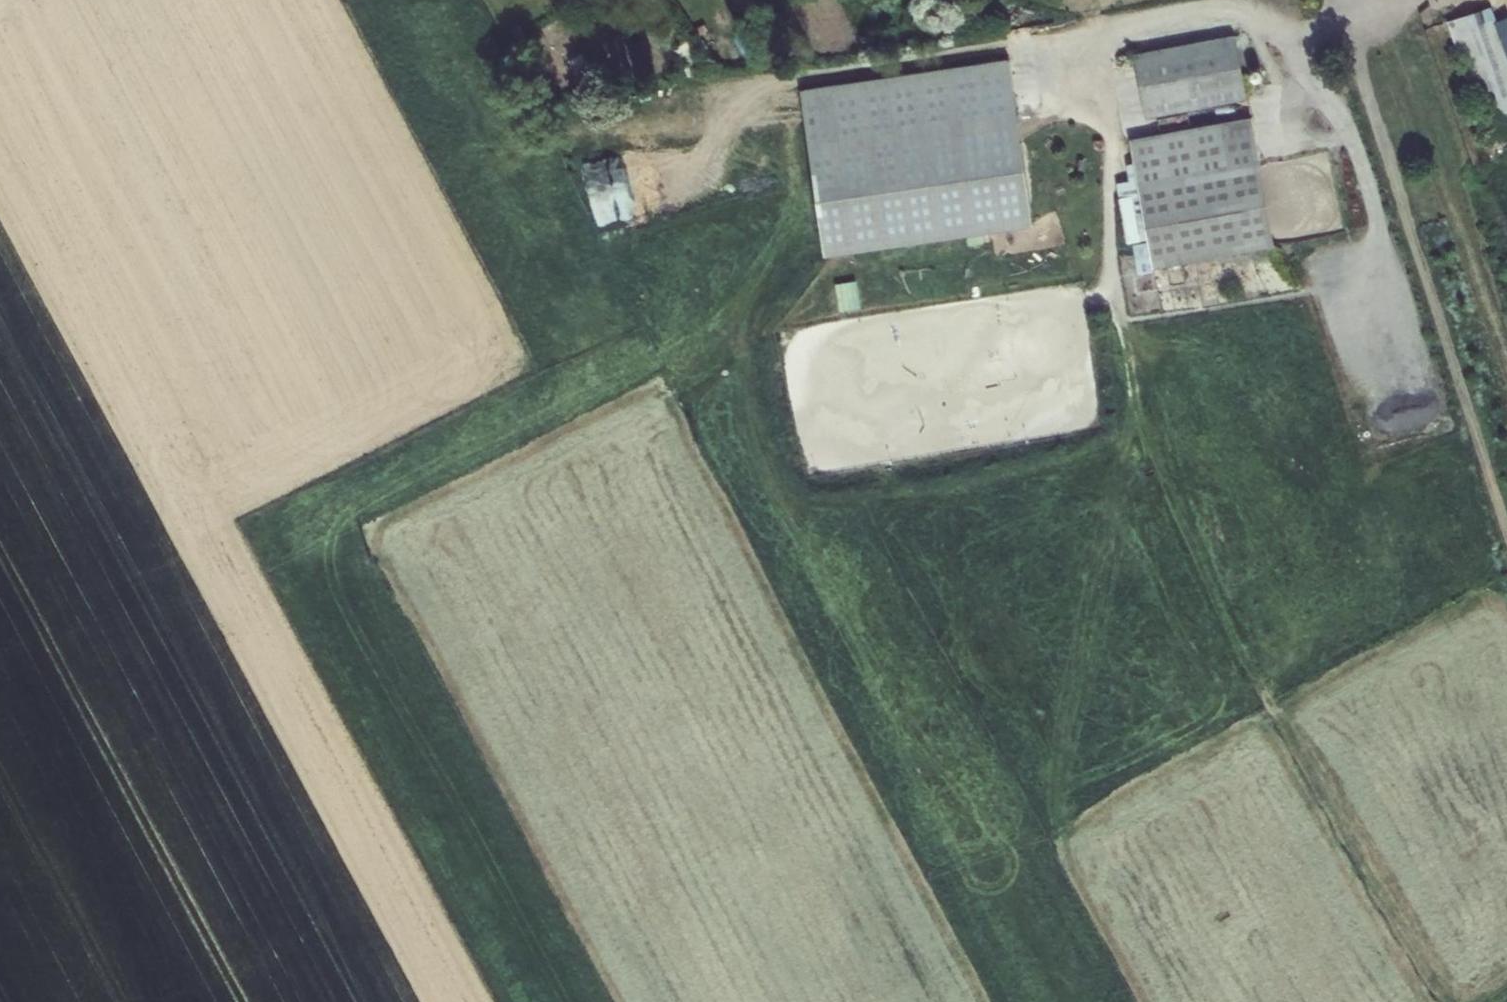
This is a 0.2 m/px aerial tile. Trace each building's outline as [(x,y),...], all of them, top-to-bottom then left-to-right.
[(1486,2),(1443,22),(1490,134),(1506,126),(1506,52),(1486,2)] [(1174,47),(1171,26),(1131,34),(1135,55),(1174,47)] [(1234,36),(1174,47),(1135,55),(1146,117),(1246,99),(1234,36)] [(1009,64),(798,92),(829,265),(1037,232),(1009,64)] [(1274,245),(1251,118),(1130,140),(1153,267),(1274,245)]
